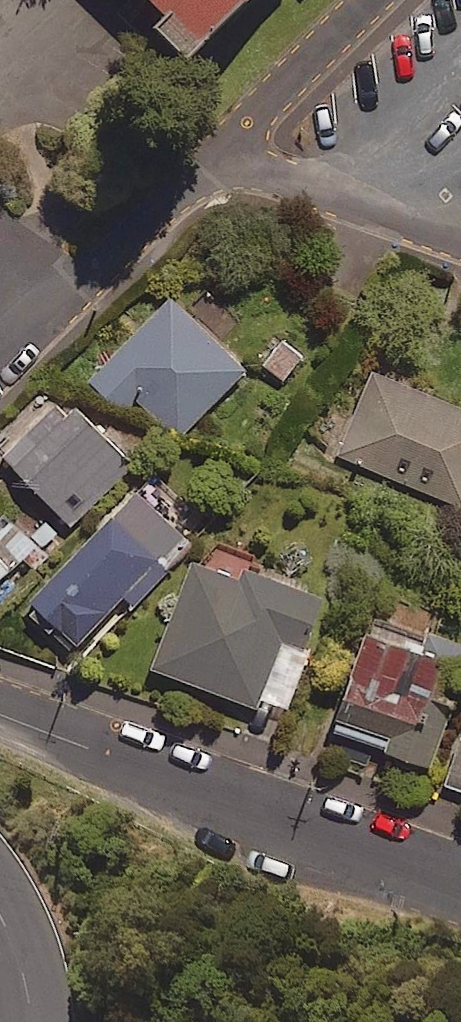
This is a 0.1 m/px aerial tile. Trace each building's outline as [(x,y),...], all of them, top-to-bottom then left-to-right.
[(193,32),(225,0),(160,0),(193,32)] [(246,372),(173,299),(90,382),(124,416),(140,401),(178,440),(246,372)] [(373,370),(336,457),(460,510),(460,407),(373,370)] [(132,469),(67,402),(7,461),(72,528),(132,469)] [(187,546),(138,497),(27,609),(72,654),(127,598),(132,602),(187,546)] [(36,550),(9,519),(0,527),(0,582),(36,550)] [(242,573),(238,585),(193,569),(156,673),(283,718),(325,603),(242,573)] [(450,666),(374,636),(335,732),(433,771),(458,711),(435,702),(450,666)]
